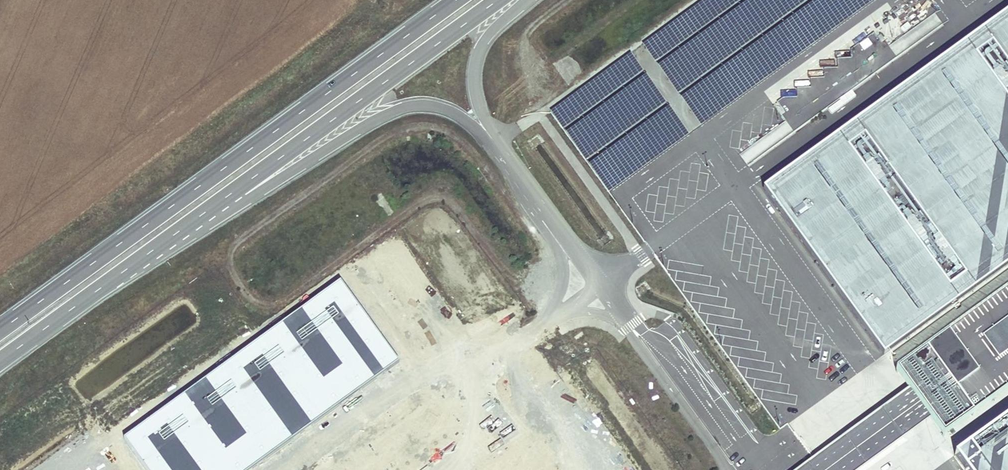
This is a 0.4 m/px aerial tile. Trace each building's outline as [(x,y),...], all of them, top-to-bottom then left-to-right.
[(751,0),(711,0),(652,43),(666,62),(751,0)] [(688,95),(818,0),(765,0),(670,70),(688,95)] [(708,127),(881,0),(829,0),(689,103),(708,127)] [(763,191),(880,357),(1007,265),(1007,13),(763,191)] [(896,57),(942,23),(936,15),(890,48),(896,57)] [(648,75),(634,56),(556,113),(569,130),(648,75)] [(673,105),(654,79),(576,135),(594,161),(673,105)] [(697,135),(678,109),(600,165),(618,191),(697,135)] [(775,130),(751,149),(752,149),(742,157),(745,161),(756,152),(759,156),(777,142),(774,138),(778,134),(775,130)] [(147,469),(254,469),(399,365),(341,284),(125,440),(147,469)] [(921,405),(932,420),(944,438),(1007,392),(1007,294),(899,373),(912,390),(921,405)] [(813,461),(819,469),(863,469),(932,420),(921,405),(912,390),(813,461)] [(778,410),(784,419),(790,416),(785,406),(778,410)] [(966,451),(980,469),(1007,469),(1007,420),(966,451)] [(922,427),(923,437),(931,436),(930,427),(922,427)]
